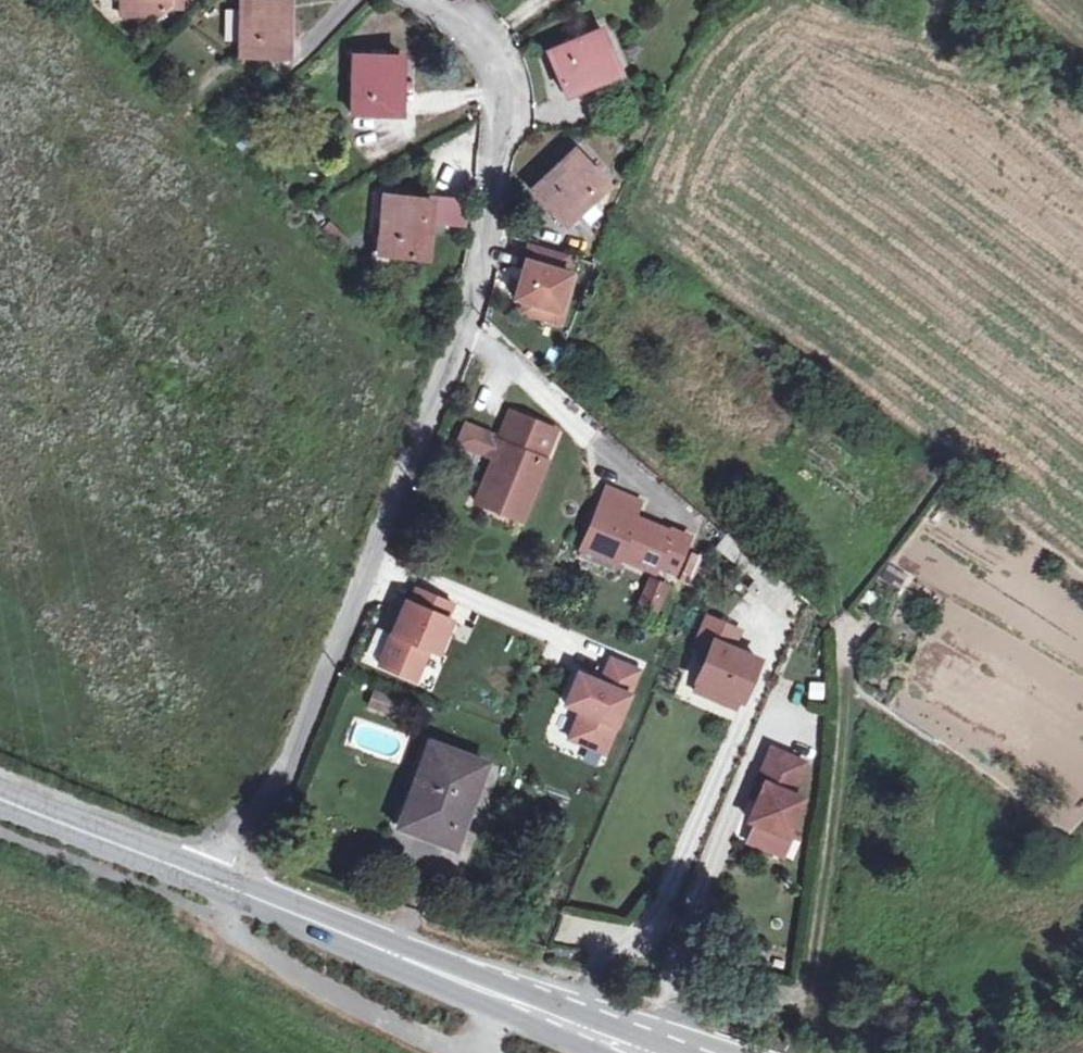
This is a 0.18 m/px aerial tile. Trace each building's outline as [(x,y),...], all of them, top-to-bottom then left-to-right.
[(171,11),(172,0),(124,0),(124,22),(162,22),(171,11)] [(171,11),(182,11),(182,0),(172,0),(171,11)] [(286,0),(241,0),(241,59),(286,60),(286,0)] [(621,73),(604,32),(548,56),(567,97),(621,73)] [(181,63),(171,54),(159,66),(169,76),(181,63)] [(401,60),(355,58),(352,118),(398,119),(401,60)] [(608,186),(577,153),(532,195),(565,228),(608,186)] [(450,203),(386,198),(380,259),(425,263),(428,225),(448,227),(450,203)] [(450,203),(448,227),(466,229),(468,204),(450,203)] [(348,250),(354,243),(356,241),(337,223),(329,231),(348,250)] [(365,253),(354,243),(348,250),(358,260),(365,253)] [(572,258),(533,246),(525,272),(523,279),(515,302),(525,305),(524,310),(545,317),(547,312),(562,317),(575,280),(566,277),(572,258)] [(508,434),(505,443),(539,457),(551,428),(508,410),(500,430),(508,434)] [(482,453),(489,436),(490,434),(465,424),(457,443),(482,453)] [(508,434),(500,430),(497,440),(505,443),(508,434)] [(485,485),(481,483),(474,501),(524,521),(548,460),(539,457),(505,443),(497,440),(489,436),(482,453),(496,458),(485,485)] [(606,485),(599,501),(635,516),(642,499),(606,485)] [(599,501),(585,536),(622,551),(620,556),(654,570),(657,561),(675,568),(688,535),(669,527),(669,530),(635,516),(599,501)] [(755,592),(772,607),(792,585),(729,531),(719,542),(764,583),(755,592)] [(622,551),(585,536),(580,547),(617,562),(620,556),(622,551)] [(882,583),(900,589),(906,571),(887,565),(882,583)] [(666,585),(650,578),(639,604),(655,611),(666,585)] [(414,679),(426,649),(436,653),(450,621),(445,619),(451,603),(417,589),(411,604),(406,602),(380,665),(414,679)] [(708,653),(698,676),(743,694),(757,660),(731,649),(738,632),(707,619),(695,648),(708,653)] [(565,704),(581,711),(569,738),(604,752),(637,671),(610,660),(602,678),(608,681),(606,686),(600,684),(577,674),(565,704)] [(743,694),(698,676),(694,685),(739,703),(743,694)] [(608,681),(602,678),(600,684),(606,686),(608,681)] [(405,700),(382,691),(376,707),(399,716),(405,700)] [(484,763),(430,743),(401,818),(424,826),(421,834),(445,843),(457,811),(465,813),(484,763)] [(805,760),(772,746),(759,778),(764,781),(758,797),(749,817),(787,833),(803,795),(792,790),(805,760)] [(764,781),(759,778),(752,794),(758,797),(764,781)]
